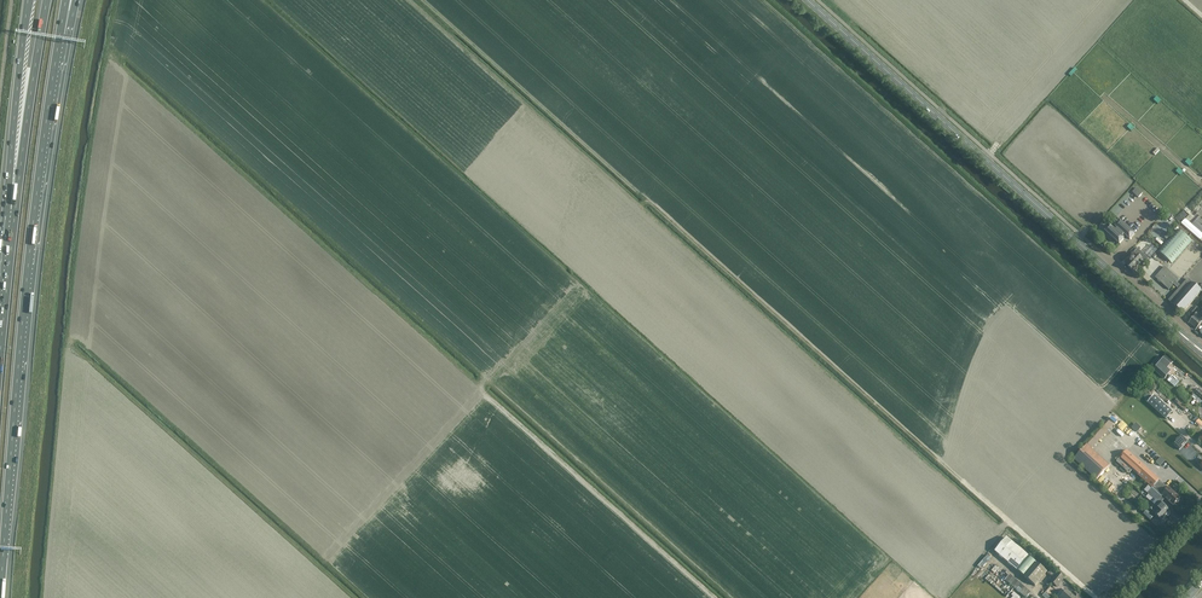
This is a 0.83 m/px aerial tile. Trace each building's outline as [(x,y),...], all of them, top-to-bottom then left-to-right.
[(1146,193),(1140,188),(1136,193),(1142,198),(1146,193)] [(1196,220),(1192,224),(1201,233),(1201,226),(1196,220)] [(1115,227),(1117,228),(1115,231),(1110,226),(1105,231),(1119,244),(1124,238),(1123,237),(1124,235),(1130,240),(1135,234),(1120,221),(1115,227)] [(1172,264),(1192,241),(1178,229),(1158,251),(1172,264)] [(1139,251),(1149,240),(1155,233),(1152,231),(1146,237),(1147,238),(1144,242),(1143,241),(1136,249),(1139,251)] [(1149,258),(1157,249),(1152,244),(1144,252),(1149,258)] [(1143,264),(1146,261),(1143,258),(1142,260),(1138,257),(1137,257),(1133,254),(1125,263),(1129,266),(1128,268),(1132,271),(1137,266),(1138,267),(1142,263),(1143,264)] [(1174,284),(1178,289),(1181,286),(1176,282),(1178,279),(1165,267),(1155,278),(1169,290),(1174,284)] [(1169,301),(1182,313),(1201,291),(1188,279),(1185,283),(1184,283),(1182,286),(1181,286),(1178,289),(1179,289),(1169,301)] [(1189,323),(1196,329),(1201,324),(1201,320),(1199,317),(1198,318),(1195,316),(1189,323)] [(1167,357),(1155,369),(1165,378),(1171,372),(1167,368),(1173,362),(1167,357)] [(1173,374),(1168,380),(1174,386),(1179,381),(1173,374)] [(1194,394),(1201,401),(1201,392),(1198,389),(1194,394)] [(1148,403),(1166,419),(1173,412),(1155,396),(1148,403)] [(1180,401),(1178,404),(1185,411),(1188,408),(1180,401)] [(1120,426),(1116,430),(1122,435),(1125,430),(1120,426)] [(1173,444),(1179,450),(1187,441),(1181,436),(1173,444)] [(1097,480),(1110,466),(1088,446),(1075,460),(1097,480)] [(1187,456),(1189,453),(1185,449),(1186,449),(1184,447),(1181,450),(1187,456)] [(1195,456),(1197,459),(1201,454),(1201,453),(1197,448),(1196,449),(1194,447),(1189,452),(1195,456)] [(1168,490),(1159,481),(1160,480),(1127,451),(1120,459),(1153,489),(1152,490),(1163,499),(1162,497),(1163,496),(1174,506),(1180,499),(1169,489),(1168,490)] [(1161,456),(1156,462),(1161,466),(1166,460),(1161,456)] [(1164,505),(1161,502),(1163,499),(1152,490),(1148,494),(1156,501),(1153,505),(1166,516),(1170,512),(1163,506),(1164,505)] [(1166,516),(1153,505),(1152,505),(1147,501),(1144,505),(1149,510),(1150,508),(1156,514),(1155,515),(1162,521),(1166,516)] [(1144,514),(1150,520),(1154,516),(1147,510),(1144,514)] [(995,551),(1017,570),(1029,556),(1007,537),(995,551)] [(1035,586),(1047,573),(1036,563),(1024,577),(1035,586)] [(1057,573),(1050,581),(1057,587),(1064,578),(1057,573)]
